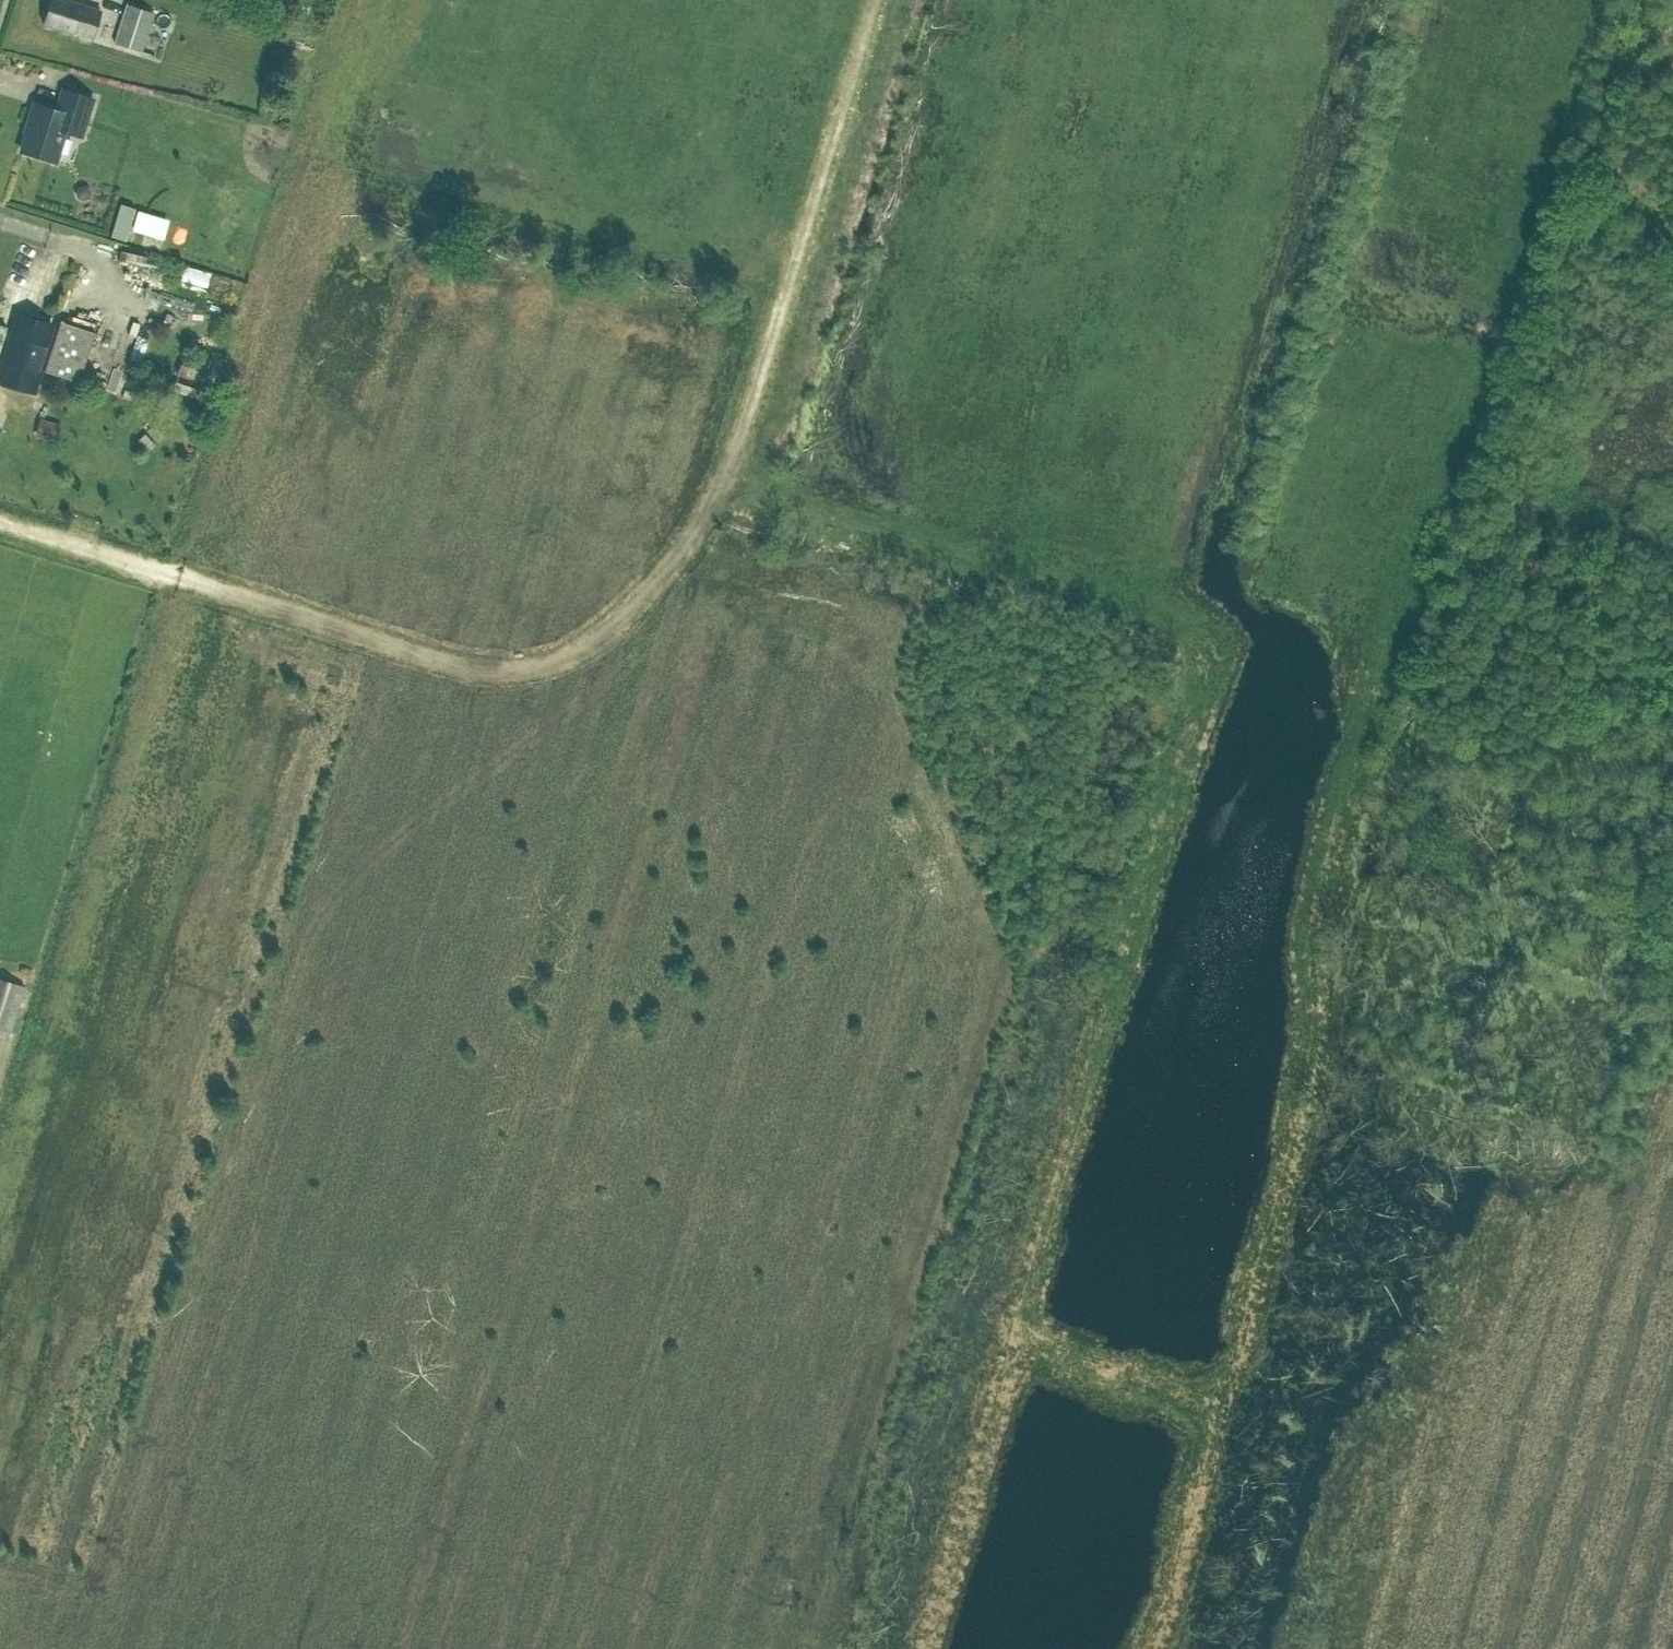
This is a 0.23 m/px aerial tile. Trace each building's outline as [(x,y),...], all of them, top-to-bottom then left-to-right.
[(57,0),(50,0),(43,24),(78,35),(77,37),(91,42),(100,11),(66,0),(65,3),(57,0)] [(115,42),(142,49),(154,13),(128,4),(115,42)] [(81,137),(93,100),(62,90),(56,111),(34,104),(27,125),(29,126),(21,152),(55,163),(64,132),(81,137)] [(78,187),(75,192),(77,198),(82,201),(88,199),(90,194),(89,188),(83,185),(78,187)] [(120,205),(110,237),(124,242),(134,209),(120,205)] [(141,230),(137,243),(158,249),(168,218),(135,207),(129,227),(141,230)] [(18,315),(0,379),(0,384),(32,393),(51,325),(18,315)] [(77,382),(88,347),(93,333),(59,322),(43,371),(77,382)] [(194,402),(200,380),(176,373),(170,395),(194,402)] [(57,442),(62,426),(45,422),(41,438),(57,442)] [(24,987),(0,980),(0,1030),(10,1033),(24,987)]
